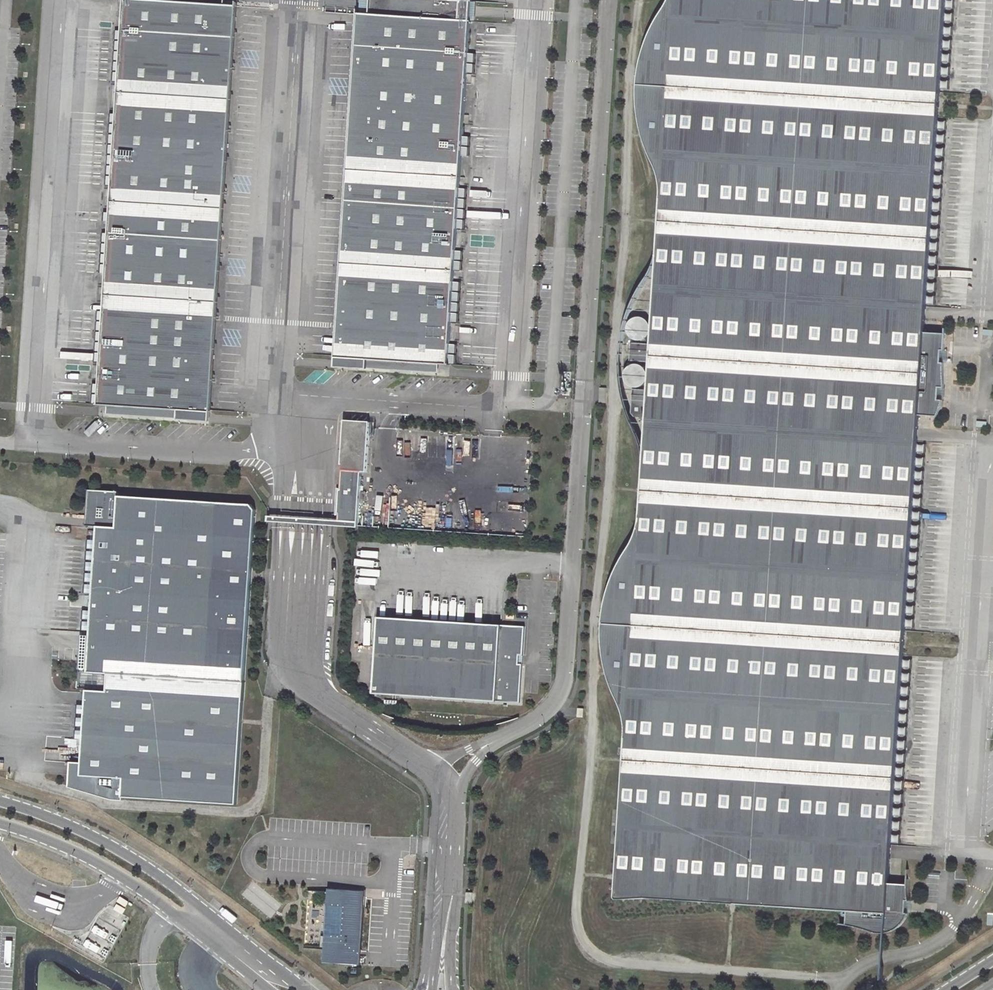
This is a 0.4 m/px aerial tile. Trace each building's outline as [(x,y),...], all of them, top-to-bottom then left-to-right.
[(115,90),(108,199),(102,293),(97,377),(95,403),(105,404),(105,408),(104,412),(207,419),(208,411),(208,409),(210,384),(214,318),(215,300),(221,206),(228,97),(233,6),(234,0),(220,0),(220,3),(170,0),(120,0),(115,90)] [(333,355),(333,358),(332,365),(437,372),(437,368),(438,364),(450,365),(452,333),(453,307),(459,219),(462,175),(466,101),(472,22),(472,11),(473,0),(455,0),(454,19),(365,13),(366,0),(356,0),(355,4),(355,14),(350,94),(345,168),(342,212),(337,299),(335,325),(333,355)] [(661,194),(651,346),(631,345),(630,363),(650,365),(648,392),(633,391),(631,416),(633,419),(646,420),(640,516),(626,731),(615,895),(847,910),(846,924),(868,930),(873,933),(879,934),(883,933),(889,931),(903,920),(908,911),(905,911),(906,900),(909,901),(908,884),(889,882),(919,415),(937,416),(942,399),(937,399),(939,387),(944,387),(943,362),(938,362),(939,350),(944,350),(945,333),(924,331),(946,0),(674,0),(661,194)] [(674,0),(669,0),(667,10),(650,42),(639,78),(638,104),(643,141),(661,194),(674,0)] [(641,320),(637,320),(633,321),(631,322),(629,324),(627,328),(627,332),(629,337),(631,340),(634,341),(636,342),(640,342),(644,341),(647,338),(649,334),(650,332),(649,329),(648,326),(645,322),(641,320)] [(639,367),(635,367),(633,367),(630,368),(627,371),(625,375),(624,379),(625,382),(627,385),(628,387),(630,388),(632,389),(636,389),(640,388),(643,386),(646,382),(647,378),(645,373),(643,370),(641,368),(639,367)] [(339,470),(359,471),(365,472),(369,421),(341,419),(338,464),(339,464),(339,470)] [(359,471),(339,470),(338,488),(335,488),(334,514),(336,514),(335,520),(335,523),(346,524),(355,525),(359,471)] [(86,514),(86,524),(93,524),(114,525),(116,495),(116,490),(88,489),(86,514)] [(114,525),(93,524),(84,671),(108,672),(242,680),(254,510),(250,504),(116,495),(114,525)] [(335,523),(335,520),(265,515),(264,521),(346,526),(346,524),(335,523)] [(626,731),(640,516),(631,549),(615,578),(609,594),(603,628),(604,662),(608,678),(626,731)] [(525,627),(378,617),(373,694),(520,703),(525,627)] [(84,671),(77,671),(76,689),(82,689),(107,690),(108,672),(84,671)] [(107,690),(82,689),(78,762),(68,761),(66,786),(118,800),(119,796),(235,803),(240,719),(242,680),(108,672),(107,690)] [(321,948),(320,962),(359,964),(364,891),(324,889),(323,915),(321,948)] [(303,947),(321,948),(323,915),(305,914),(303,947)]
